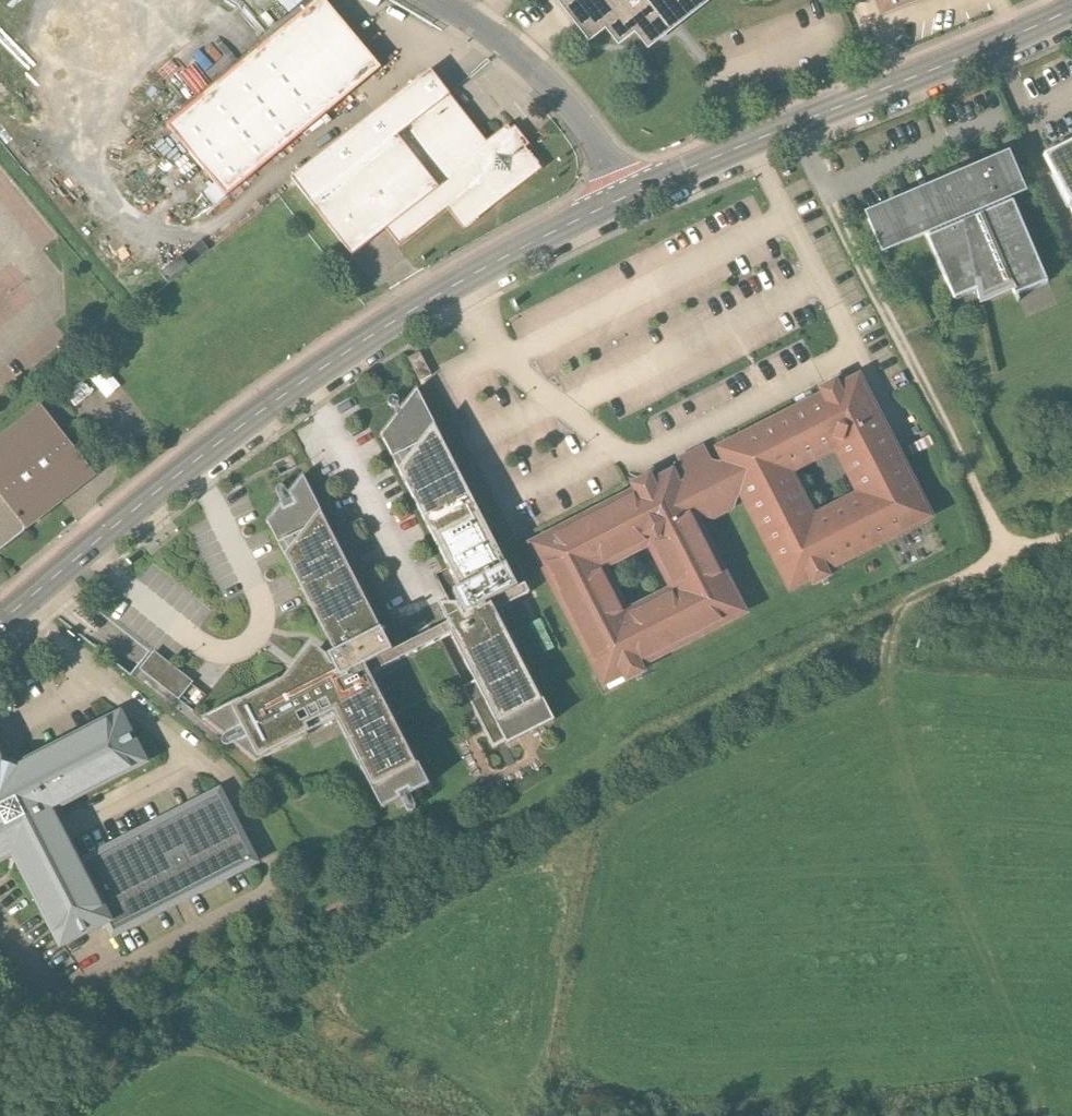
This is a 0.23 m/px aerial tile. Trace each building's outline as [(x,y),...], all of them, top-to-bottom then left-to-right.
[(167,130),(227,199),(381,68),(322,0),(319,0),(167,130)] [(307,2),(305,0),(275,0),(288,17),(307,2)] [(560,1),(591,42),(610,28),(622,45),(639,32),(650,47),(705,5),(702,0),(561,0),(560,1)] [(882,14),(919,0),(877,0),(882,14)] [(290,179),(308,202),(311,205),(452,96),(431,69),(290,179)] [(452,96),(311,205),(351,257),(387,229),(401,246),(450,208),(464,226),(536,170),(518,147),(522,144),(515,135),(510,139),(505,132),(489,144),(452,96)] [(1044,156),(1071,213),(1071,142),(1044,156)] [(948,186),(868,221),(883,257),(928,238),(955,301),(976,292),(978,296),(981,302),(1010,289),(1014,298),(1050,283),(1013,198),(1027,192),(1012,159),(948,186)] [(161,275),(168,284),(209,252),(201,242),(161,275)] [(421,353),(408,359),(420,383),(432,377),(421,353)] [(93,383),(111,406),(126,395),(107,372),(93,383)] [(861,375),(717,448),(729,472),(739,492),(790,593),(933,521),(861,375)] [(75,411),(96,394),(89,384),(67,401),(75,411)] [(524,587),(516,590),(416,392),(377,446),(450,593),(426,604),(436,623),(422,630),(402,640),(409,657),(451,637),(474,681),(466,686),(501,753),(556,726),(494,610),(529,596),(524,587)] [(0,435),(0,551),(96,477),(40,404),(0,435)] [(687,465),(682,496),(692,516),(698,513),(711,517),(730,508),(734,494),(739,492),(729,472),(704,458),(695,462),(687,465)] [(600,692),(743,617),(669,473),(527,548),(600,692)] [(409,657),(402,640),(392,645),(302,479),(289,497),(285,487),(280,486),(276,489),(276,494),(282,506),(267,525),(331,648),(325,652),(315,648),(298,670),(286,686),(206,724),(223,738),(221,740),(221,745),(225,748),(228,748),(233,745),(256,763),(309,737),(307,733),(337,717),(381,809),(432,786),(373,675),(409,657)] [(0,741),(0,870),(19,861),(65,952),(111,929),(116,938),(246,873),(267,862),(228,785),(209,795),(83,858),(58,811),(139,770),(153,763),(127,713),(14,769),(0,741)]
